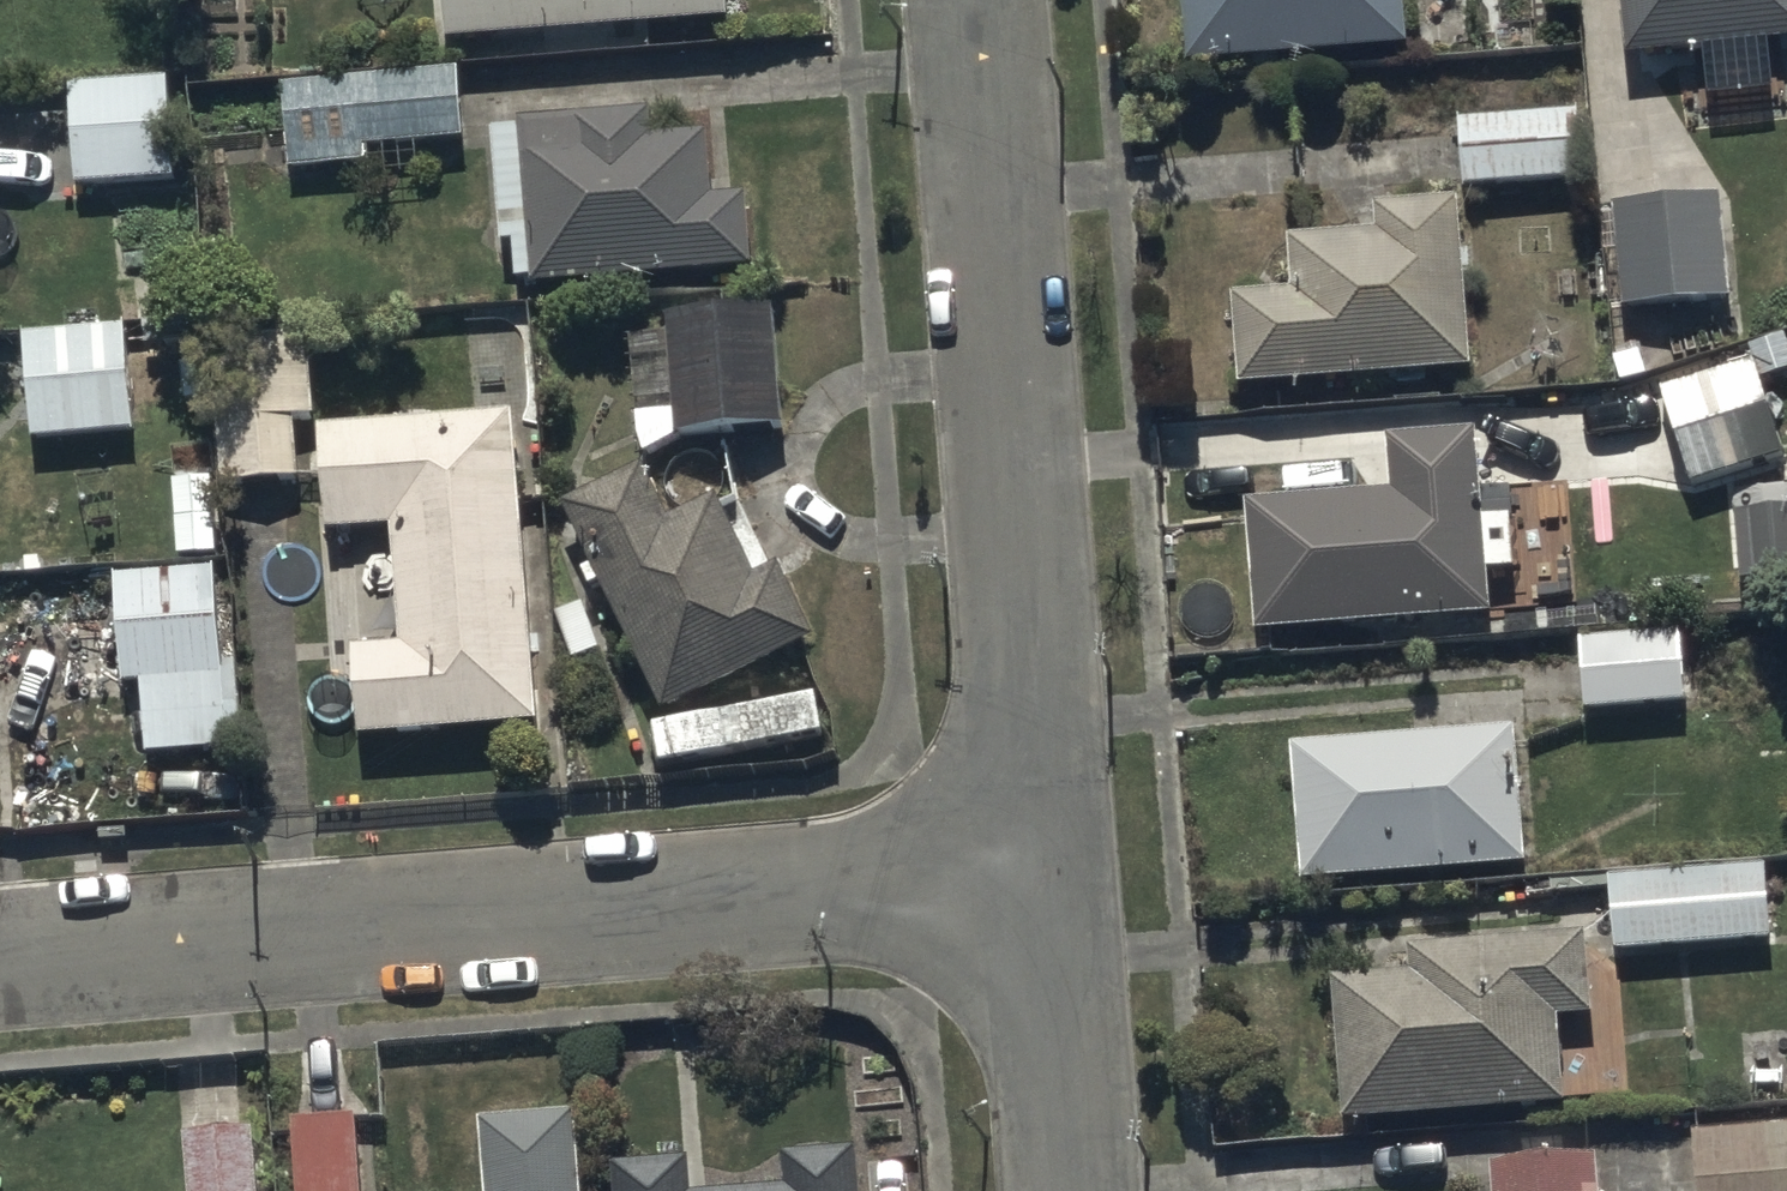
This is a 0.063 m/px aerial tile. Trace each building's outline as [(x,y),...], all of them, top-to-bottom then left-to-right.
[(451,30),(731,11),(730,0),(449,0),(451,30)] [(1194,52),(1406,39),(1405,0),(1190,0),(1194,52)] [(1634,48),(1786,33),(1786,0),(1629,0),(1634,48)] [(460,65),(285,75),(290,165),(370,160),(369,140),(464,134),(460,65)] [(110,77),(76,78),(78,177),(178,175),(175,75),(126,76),(126,67),(110,68),(110,77)] [(535,274),(535,278),(756,263),(752,188),(717,191),(713,128),(656,132),(655,105),(524,113),(525,123),(495,125),(503,239),(514,238),(516,275),(535,274)] [(1583,109),(1462,114),(1464,180),(1586,174),(1583,109)] [(1296,231),(1299,287),(1242,290),(1246,378),(1482,367),(1473,189),(1377,193),(1378,227),(1296,231)] [(1725,193),(1618,199),(1623,299),(1731,293),(1725,193)] [(318,413),(311,296),(309,290),(210,297),(222,477),(304,471),(300,414),(318,413)] [(778,301),(672,305),(678,425),(784,419),(778,301)] [(128,326),(24,332),(33,430),(133,425),(128,326)] [(1753,354),(1663,384),(1694,481),(1785,452),(1753,354)] [(522,408),(325,423),(326,440),(318,441),(320,477),(327,476),(329,507),(316,508),(330,685),(362,683),(366,731),(545,717),(522,408)] [(1393,433),(1397,485),(1252,497),(1263,626),(1498,606),(1482,425),(1393,433)] [(673,511),(645,460),(567,498),(673,707),(821,627),(783,555),(762,566),(718,486),(673,511)] [(1736,509),(1744,574),(1786,570),(1786,504),(1736,509)] [(219,562),(116,570),(123,682),(144,681),(149,748),(232,742),(219,562)] [(1686,625),(1586,631),(1590,702),(1690,696),(1686,625)] [(822,686),(655,718),(664,758),(829,727),(822,686)] [(1518,724),(1298,739),(1306,877),(1527,862),(1518,724)] [(1766,864),(1613,873),(1616,944),(1770,936),(1766,864)] [(1417,937),(1418,965),(1343,971),(1348,1117),(1569,1097),(1566,1010),(1596,1009),(1593,930),(1417,937)] [(491,1190),(584,1190),(579,1106),(486,1112),(491,1190)] [(295,1113),(299,1190),(367,1190),(363,1110),(295,1113)] [(1692,1125),(1697,1190),(1786,1190),(1786,1122),(1692,1125)] [(186,1128),(191,1190),(259,1190),(256,1125),(186,1128)] [(789,1179),(696,1189),(693,1152),(618,1158),(621,1190),(863,1190),(859,1146),(789,1146),(789,1179)] [(1500,1190),(1606,1190),(1604,1151),(1498,1156),(1500,1190)]
